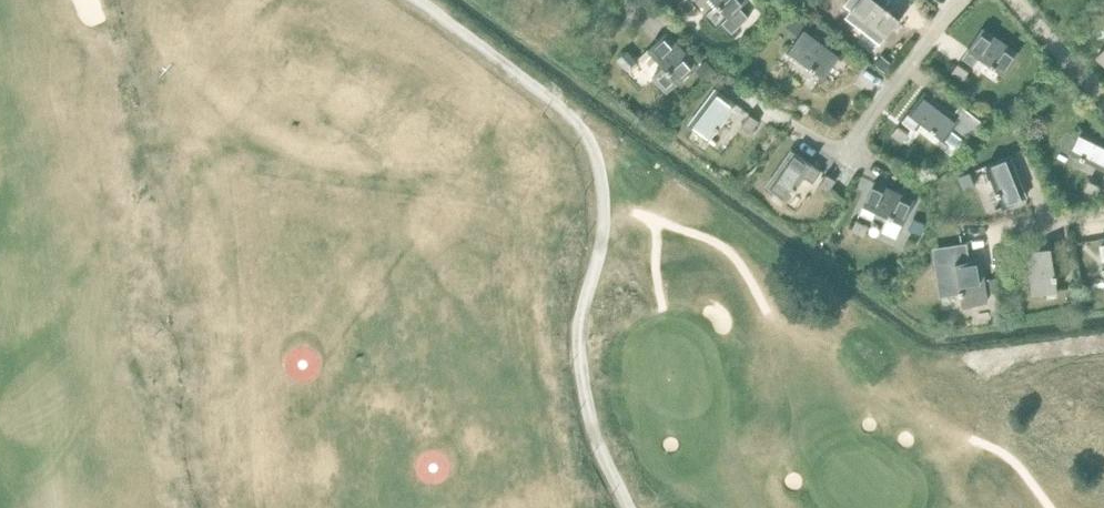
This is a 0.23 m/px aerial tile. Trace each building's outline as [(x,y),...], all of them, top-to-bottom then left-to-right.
[(729,16),(722,21),(731,32),(749,16),(740,6),(747,0),(714,0),(729,16)] [(756,4),(766,14),(774,6),(768,0),(760,0),(756,4)] [(851,9),(885,36),(900,17),(879,0),(858,0),(851,9)] [(794,15),(786,25),(797,33),(804,23),(794,15)] [(982,28),(962,57),(974,65),(980,56),(1005,73),(1018,53),(982,28)] [(803,30),(788,49),(824,76),(839,56),(803,30)] [(666,32),(648,48),(652,52),(663,64),(653,73),(668,90),(696,64),(666,32)] [(1079,32),(1072,39),(1079,46),(1086,39),(1079,32)] [(648,48),(639,56),(643,60),(652,52),(648,48)] [(636,60),(628,51),(620,58),(628,67),(636,60)] [(881,56),(876,62),(885,69),(890,63),(881,56)] [(699,65),(696,69),(706,80),(716,71),(706,60),(701,67),(699,65)] [(958,62),(951,74),(962,81),(969,70),(958,62)] [(728,88),(736,77),(727,71),(726,73),(724,71),(719,78),(720,79),(719,81),(728,88)] [(716,88),(689,123),(709,138),(735,103),(716,88)] [(924,91),(903,119),(914,128),(921,120),(931,128),(930,128),(934,131),(935,131),(944,138),(957,147),(970,130),(974,133),(983,121),(960,104),(953,113),(924,91)] [(749,113),(741,124),(751,130),(759,120),(749,113)] [(898,124),(891,134),(902,142),(909,132),(898,124)] [(1069,149),(1103,167),(1103,140),(1080,128),(1069,149)] [(792,149),(766,185),(786,199),(803,175),(813,181),(821,169),(792,149)] [(1009,155),(986,164),(1003,205),(1026,196),(1009,155)] [(969,171),(959,175),(964,187),(974,183),(969,171)] [(826,173),(818,183),(828,190),(835,179),(826,173)] [(1089,179),(1084,190),(1095,195),(1101,185),(1089,179)] [(874,181),(859,212),(873,218),(877,209),(888,214),(880,231),(896,239),(904,221),(914,199),(874,181)] [(914,218),(910,228),(920,233),(925,223),(914,218)] [(856,219),(851,230),(863,235),(868,225),(856,219)] [(962,246),(936,250),(942,292),(960,289),(962,305),(986,301),(980,257),(964,260),(962,246)] [(1051,246),(1027,249),(1034,293),(1058,289),(1051,246)]
